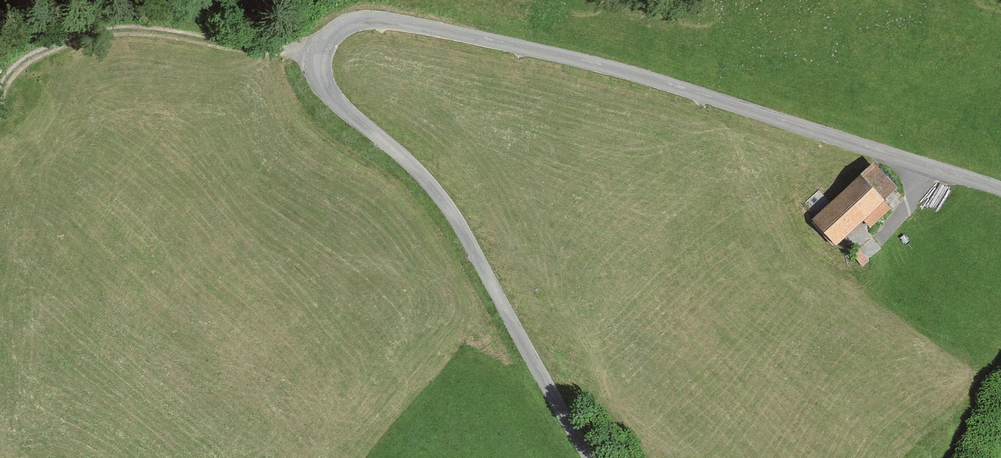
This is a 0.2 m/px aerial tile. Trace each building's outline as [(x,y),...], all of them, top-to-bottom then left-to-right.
[(900,196),(872,169),(810,225),(839,252),(900,196)]
